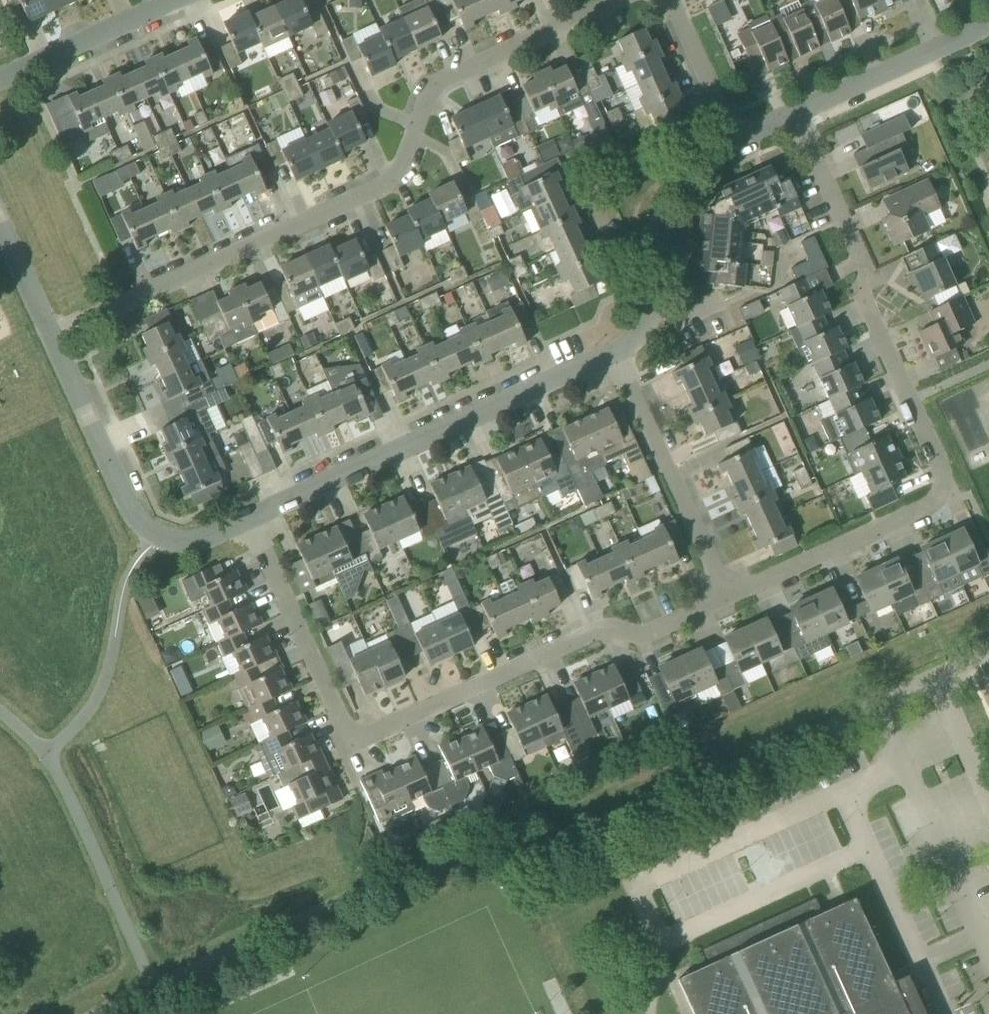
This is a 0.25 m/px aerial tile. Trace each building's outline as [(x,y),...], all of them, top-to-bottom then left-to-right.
[(10,9),(22,4),(29,21),(54,10),(49,0),(6,0),(10,9)] [(54,10),(76,0),(49,0),(54,10)] [(319,9),(308,14),(301,0),(291,0),(275,7),(288,36),(312,25),(317,37),(329,31),(319,9)] [(350,8),(362,8),(362,0),(350,0),(350,8)] [(445,15),(438,0),(425,0),(429,8),(404,19),(418,48),(442,37),(434,20),(445,15)] [(485,16),(478,0),(438,0),(445,15),(448,23),(459,18),(465,31),(475,26),(472,22),(485,16)] [(504,0),(478,0),(485,16),(497,10),(500,15),(509,11),(504,0)] [(509,11),(517,7),(515,2),(520,0),(504,0),(509,11)] [(840,9),(836,0),(826,0),(815,5),(813,0),(812,0),(800,6),(802,11),(803,11),(813,32),(824,27),(831,42),(851,33),(840,9)] [(840,9),(852,4),(858,19),(873,12),(874,15),(881,12),(875,0),(836,0),(840,9)] [(881,12),(887,9),(886,6),(900,0),(875,0),(881,12)] [(275,7),(251,18),(262,41),(261,41),(264,47),(288,36),(275,7)] [(768,20),(770,26),(771,25),(781,47),(792,42),(799,56),(819,47),(813,32),(803,11),(802,11),(784,20),(781,14),(768,20)] [(262,41),(251,18),(249,13),(224,24),(232,42),(221,47),(231,69),(242,64),(237,52),(261,41),(262,41)] [(766,15),(748,23),(750,29),(737,35),(749,62),(761,56),(768,71),(788,62),(781,47),(771,25),(770,26),(768,20),(766,15)] [(404,19),(380,30),(379,31),(382,37),(383,36),(394,59),(418,48),(404,19)] [(619,57),(622,65),(658,48),(654,40),(650,42),(644,29),(618,41),(624,54),(619,57)] [(353,35),(342,41),(352,63),(363,58),(371,76),(396,64),(394,59),(383,36),(382,37),(359,47),(353,35)] [(204,78),(224,69),(213,46),(203,51),(197,38),(188,42),(190,47),(178,53),(189,79),(202,73),(204,78)] [(662,57),(658,48),(622,65),(626,73),(632,71),(638,83),(663,72),(658,59),(662,57)] [(189,79),(178,53),(165,59),(163,54),(154,58),(170,93),(178,89),(176,85),(189,79)] [(597,76),(587,54),(576,59),(580,69),(586,81),(597,76)] [(170,93),(154,58),(145,62),(147,66),(135,72),(146,98),(159,92),(161,97),(170,93)] [(564,115),(584,106),(589,117),(587,119),(596,140),(610,134),(595,102),(591,92),(590,90),(586,81),(580,69),(569,74),(566,66),(553,72),(550,68),(542,72),(558,107),(560,105),(564,115)] [(326,87),(346,79),(342,69),(330,74),(330,76),(322,80),(326,87)] [(146,98),(135,72),(122,78),(120,73),(111,77),(127,112),(135,108),(133,104),(146,98)] [(278,79),(284,90),(298,83),(293,72),(278,79)] [(515,99),(520,110),(525,122),(530,132),(530,133),(541,128),(534,112),(547,105),(549,110),(558,107),(542,72),(533,76),(535,80),(522,86),(526,94),(515,99)] [(663,72),(638,83),(644,96),(637,99),(642,108),(678,91),(674,82),(669,85),(663,72)] [(601,85),(597,76),(586,81),(590,90),(601,85)] [(127,112),(111,77),(102,81),(105,86),(92,92),(103,117),(116,111),(119,116),(127,112)] [(298,83),(284,90),(289,101),(303,94),(298,83)] [(646,116),(651,114),(657,127),(683,115),(677,102),(682,100),(678,91),(642,108),(646,116)] [(63,115),(73,136),(84,131),(84,132),(93,128),(91,123),(103,117),(92,92),(79,97),(77,92),(68,97),(74,110),(63,115)] [(276,110),(287,105),(282,94),(271,99),(276,110)] [(358,96),(347,101),(352,112),(328,124),(331,130),(342,152),(366,141),(357,123),(368,118),(358,96)] [(500,96),(476,108),(488,136),(494,148),(500,145),(530,132),(525,122),(520,110),(508,115),(500,96)] [(488,136),(476,108),(451,119),(459,137),(448,142),(458,164),(469,159),(464,147),(488,136)] [(611,122),(622,117),(618,108),(607,113),(611,122)] [(199,125),(208,121),(203,110),(194,114),(199,125)] [(886,122),(882,110),(857,120),(861,131),(886,122)] [(874,160),(859,167),(869,189),(908,171),(903,159),(912,155),(902,133),(911,129),(905,116),(860,135),(866,149),(869,148),(874,160)] [(611,122),(615,130),(626,125),(622,117),(611,122)] [(216,138),(211,127),(202,131),(207,142),(216,138)] [(162,132),(167,144),(176,139),(171,128),(162,132)] [(331,130),(307,141),(319,169),(344,158),(342,152),(331,130)] [(158,148),(167,144),(162,132),(153,137),(158,148)] [(614,145),(610,134),(596,140),(601,151),(614,145)] [(584,135),(572,140),(576,149),(588,144),(584,135)] [(570,138),(558,143),(563,153),(575,148),(570,138)] [(176,139),(167,144),(172,155),(182,151),(176,139)] [(295,180),(319,169),(307,141),(282,152),(277,140),(266,145),(276,167),(287,162),(295,180)] [(163,159),(172,155),(167,144),(158,148),(163,159)] [(118,149),(123,160),(132,156),(127,145),(118,149)] [(507,155),(507,153),(504,147),(503,147),(501,148),(500,145),(494,148),(502,164),(507,162),(505,157),(507,155)] [(123,160),(118,149),(109,153),(114,164),(123,160)] [(243,164),(231,170),(243,196),(255,190),(257,195),(266,191),(261,179),(272,174),(261,151),(241,160),(243,164)] [(502,164),(508,180),(524,173),(517,157),(507,162),(502,164)] [(126,166),(131,177),(140,173),(135,162),(126,166)] [(131,177),(126,166),(117,170),(122,182),(131,177)] [(523,213),(535,208),(562,196),(556,183),(561,181),(556,172),(544,177),(539,166),(516,177),(506,181),(521,214),(523,213)] [(779,216),(800,206),(785,172),(775,176),(770,167),(719,191),(721,196),(713,199),(716,204),(713,207),(708,207),(707,216),(702,215),(696,271),(706,272),(705,283),(743,286),(745,264),(735,263),(739,230),(744,230),(744,226),(747,225),(745,221),(775,207),(779,216)] [(230,202),(243,196),(231,170),(217,176),(215,171),(207,175),(224,210),(232,207),(230,202)] [(94,181),(100,194),(105,192),(110,181),(107,175),(94,181)] [(200,184),(188,189),(200,215),(212,210),(215,214),(224,210),(207,175),(198,179),(200,184)] [(883,201),(889,216),(883,219),(894,244),(927,229),(921,217),(938,209),(926,182),(883,201)] [(442,223),(443,222),(467,211),(471,222),(483,217),(473,195),(462,200),(454,183),(429,194),(431,199),(442,223)] [(187,221),(200,215),(188,189),(174,196),(172,191),(164,194),(181,230),(190,226),(187,221)] [(172,234),(181,230),(164,194),(155,199),(157,203),(145,209),(157,235),(170,229),(172,234)] [(562,196),(535,208),(541,221),(536,223),(540,231),(576,215),(572,206),(567,208),(562,196)] [(421,239),(444,228),(445,228),(443,222),(442,223),(431,199),(407,210),(410,216),(420,239),(421,239)] [(130,210),(121,214),(110,219),(121,241),(132,236),(138,249),(147,245),(145,241),(157,235),(145,209),(132,215),(130,210)] [(576,215),(540,231),(544,240),(548,237),(554,251),(581,239),(575,226),(580,224),(576,215)] [(386,227),(394,245),(383,250),(393,272),(405,266),(400,255),(423,244),(421,239),(420,239),(410,216),(386,227)] [(500,223),(490,228),(488,229),(492,238),(504,232),(500,223)] [(771,236),(776,247),(787,242),(782,231),(771,236)] [(789,269),(795,283),(806,278),(828,268),(814,236),(801,242),(808,258),(806,262),(789,269)] [(941,258),(941,257),(956,251),(949,236),(934,243),(906,255),(913,271),(907,274),(913,286),(917,285),(924,300),(933,296),(938,308),(960,298),(955,286),(942,258),(941,258)] [(560,274),(595,258),(591,249),(586,251),(581,239),(554,251),(560,264),(556,266),(560,274)] [(343,274),(341,275),(344,281),(369,269),(374,280),(385,275),(375,254),(364,258),(356,240),(332,251),(343,274)] [(305,257),(318,286),(341,275),(343,274),(332,251),(330,246),(305,257)] [(508,260),(513,269),(524,264),(520,255),(508,260)] [(278,291),(288,313),(298,308),(299,308),(323,296),(318,286),(305,257),(280,268),(289,286),(278,291)] [(574,294),(570,296),(575,306),(598,296),(593,285),(600,282),(594,268),(599,266),(595,258),(560,274),(563,282),(568,280),(574,294)] [(529,273),(524,264),(513,269),(517,279),(529,273)] [(453,284),(468,277),(462,266),(448,272),(453,284)] [(806,278),(795,283),(780,290),(797,327),(823,316),(831,312),(821,291),(813,294),(806,278)] [(463,287),(468,297),(478,292),(473,282),(463,287)] [(288,313),(278,291),(275,285),(264,290),(261,283),(248,289),(245,284),(237,288),(254,324),(261,321),(258,315),(272,309),(279,323),(290,318),(288,313)] [(220,310),(209,315),(220,339),(224,348),(257,333),(253,324),(254,324),(237,288),(228,292),(230,297),(217,302),(220,310)] [(437,292),(428,296),(432,307),(442,302),(437,292)] [(432,307),(428,296),(418,300),(424,311),(432,307)] [(931,358),(954,347),(964,343),(958,330),(974,323),(962,297),(960,298),(938,308),(928,312),(935,325),(919,332),(931,358)] [(491,322),(503,348),(515,342),(517,347),(527,343),(521,330),(532,325),(522,303),(510,308),(507,301),(486,311),(491,322)] [(745,302),(738,306),(743,318),(750,315),(745,302)] [(143,349),(147,359),(183,342),(179,333),(182,332),(176,319),(173,320),(168,309),(145,320),(150,331),(142,334),(148,347),(143,349)] [(385,314),(390,326),(400,322),(394,310),(385,314)] [(209,315),(199,320),(209,344),(220,339),(209,315)] [(797,327),(813,364),(843,350),(847,348),(837,326),(829,330),(823,316),(797,327)] [(340,336),(355,329),(349,317),(335,324),(340,336)] [(468,327),(484,362),(492,358),(490,354),(503,348),(491,322),(479,328),(476,323),(468,327)] [(449,342),(460,367),(473,362),(475,366),(484,362),(468,327),(459,331),(461,337),(449,342)] [(313,332),(300,338),(305,349),(318,343),(313,332)] [(363,332),(356,335),(360,346),(367,343),(363,332)] [(752,338),(735,346),(743,365),(755,360),(760,358),(752,338)] [(183,342),(147,359),(151,367),(156,365),(162,377),(188,366),(182,352),(186,350),(183,342)] [(425,347),(441,382),(449,378),(447,373),(460,367),(449,342),(436,348),(433,343),(425,347)] [(711,366),(702,346),(679,356),(684,367),(671,373),(676,382),(680,380),(686,393),(712,381),(706,368),(711,366)] [(441,382),(425,347),(417,350),(419,356),(406,362),(417,387),(430,381),(432,386),(441,382)] [(278,348),(269,352),(273,363),(282,359),(278,348)] [(813,364),(829,400),(859,386),(863,384),(853,362),(849,364),(843,350),(813,364)] [(306,358),(311,369),(321,364),(315,353),(306,358)] [(180,395),(186,406),(208,396),(208,395),(216,391),(201,359),(188,366),(162,377),(167,390),(162,392),(167,401),(180,395)] [(240,381),(252,376),(246,362),(235,367),(240,381)] [(285,374),(279,362),(270,367),(275,378),(285,374)] [(390,362),(371,371),(381,394),(392,389),(398,401),(407,397),(405,392),(417,387),(406,362),(393,368),(390,362)] [(745,367),(749,375),(759,371),(755,363),(745,367)] [(780,363),(767,369),(772,381),(785,375),(780,363)] [(327,379),(334,395),(346,419),(358,414),(360,418),(369,414),(364,402),(374,398),(360,364),(327,379)] [(712,381),(686,393),(692,405),(687,407),(691,416),(727,400),(723,392),(718,394),(712,381)] [(830,442),(839,438),(864,427),(880,420),(870,398),(866,400),(859,386),(829,400),(818,405),(825,419),(820,421),(830,442)] [(238,393),(232,396),(236,404),(241,401),(238,393)] [(333,425),(346,419),(334,395),(321,401),(319,395),(310,399),(326,434),(335,430),(333,425)] [(208,396),(186,406),(190,416),(172,425),(161,430),(167,443),(162,445),(166,454),(210,434),(210,433),(213,431),(226,425),(217,405),(213,406),(208,396)] [(317,438),(326,434),(310,399),(302,403),(304,409),(291,415),(302,439),(315,433),(317,438)] [(727,400),(691,416),(695,425),(700,423),(706,436),(714,432),(718,443),(742,433),(737,422),(732,424),(726,410),(730,408),(727,400)] [(645,463),(636,443),(623,414),(613,419),(608,408),(585,418),(605,461),(621,454),(632,477),(637,475),(640,482),(646,479),(651,477),(645,463)] [(241,421),(250,442),(265,474),(277,469),(268,450),(266,446),(257,424),(253,415),(241,421)] [(302,439),(291,415),(279,421),(276,415),(257,424),(266,446),(277,441),(283,454),(292,449),(290,445),(302,439)] [(585,506),(601,499),(588,469),(605,461),(585,418),(584,419),(582,418),(580,418),(579,419),(577,419),(575,420),(574,421),(573,423),(572,424),(565,428),(562,429),(569,444),(559,448),(560,452),(561,452),(577,488),(578,492),(579,492),(585,506)] [(857,463),(861,472),(899,455),(896,449),(893,450),(887,435),(871,443),(864,427),(839,438),(851,466),(857,463)] [(180,474),(207,462),(220,456),(210,434),(166,454),(170,462),(174,460),(180,474)] [(727,471),(732,484),(758,472),(753,459),(757,457),(748,437),(725,448),(730,459),(717,465),(722,474),(727,471)] [(566,493),(577,488),(561,452),(560,452),(549,457),(541,439),(519,448),(535,483),(545,479),(551,492),(563,487),(566,493)] [(253,479),(265,474),(250,442),(239,447),(253,479)] [(503,474),(492,478),(507,511),(540,496),(534,484),(535,483),(519,448),(496,459),(503,474)] [(899,455),(861,472),(871,492),(865,495),(872,510),(898,499),(890,485),(906,478),(899,463),(902,462),(899,455)] [(217,472),(225,468),(220,456),(207,462),(180,474),(186,485),(181,488),(185,497),(198,491),(203,502),(226,492),(217,472)] [(492,478),(479,484),(470,466),(450,475),(466,509),(486,500),(489,509),(497,527),(511,520),(507,511),(492,478)] [(793,471),(797,480),(808,475),(804,466),(793,471)] [(758,472),(732,484),(738,497),(733,499),(737,508),(773,491),(769,483),(765,485),(758,472)] [(450,527),(449,526),(470,517),(450,475),(430,484),(438,503),(426,509),(437,533),(450,527)] [(808,475),(797,480),(801,489),(812,484),(808,475)] [(653,476),(651,477),(646,479),(652,493),(659,490),(653,476)] [(746,514),(752,527),(778,515),(772,502),(776,499),(773,491),(737,508),(741,516),(746,514)] [(437,533),(426,509),(412,515),(410,510),(404,497),(384,506),(399,540),(419,531),(423,539),(437,533)] [(602,506),(606,516),(615,512),(611,502),(602,506)] [(372,533),(359,539),(370,564),(383,557),(380,549),(399,540),(384,506),(363,515),(372,533)] [(592,510),(597,520),(606,516),(602,506),(592,510)] [(778,515),(752,527),(757,539),(753,541),(757,551),(769,545),(774,556),(797,546),(788,526),(783,528),(778,515)] [(568,524),(574,537),(587,531),(585,526),(581,518),(568,524)] [(673,520),(654,529),(656,534),(643,540),(655,565),(667,560),(669,565),(679,560),(673,548),(684,543),(673,520)] [(523,522),(515,526),(519,535),(527,531),(523,522)] [(370,564),(359,539),(345,545),(337,527),(317,536),(336,579),(338,583),(346,600),(355,595),(364,568),(373,572),(374,572),(373,571),(370,564)] [(941,539),(957,573),(976,564),(982,577),(988,574),(988,557),(984,546),(972,552),(962,530),(941,539)] [(336,579),(317,536),(297,545),(303,559),(290,565),(303,593),(317,587),(319,592),(338,583),(336,579)] [(919,576),(930,601),(943,595),(937,581),(957,573),(941,539),(921,549),(931,571),(919,576)] [(480,540),(469,545),(474,557),(486,552),(480,540)] [(655,565),(643,540),(630,546),(628,541),(620,545),(635,580),(644,576),(642,571),(655,565)] [(635,580),(620,545),(611,548),(614,553),(600,559),(612,585),(625,579),(627,584),(635,580)] [(496,554),(487,558),(493,569),(501,565),(496,554)] [(383,557),(370,564),(373,571),(387,565),(383,557)] [(585,560),(565,569),(576,592),(587,587),(592,600),(602,595),(599,590),(612,585),(600,559),(587,565),(585,560)] [(897,560),(876,569),(891,602),(911,593),(917,607),(930,601),(919,576),(907,582),(897,560)] [(189,578),(195,590),(202,587),(211,606),(211,607),(228,599),(248,590),(248,589),(245,590),(236,570),(218,579),(213,567),(189,578)] [(452,568),(438,574),(444,587),(447,586),(458,581),(452,568)] [(891,602),(876,569),(855,578),(865,600),(853,606),(859,617),(891,602)] [(533,580),(525,583),(541,619),(549,615),(547,610),(560,604),(559,601),(570,596),(559,574),(536,584),(533,580)] [(499,584),(506,598),(517,624),(530,618),(532,623),(541,619),(525,583),(517,587),(513,578),(499,584)] [(831,589),(811,599),(826,632),(859,617),(853,606),(841,612),(831,589)] [(470,636),(481,631),(471,608),(469,604),(464,593),(453,598),(454,600),(431,611),(432,613),(438,624),(452,655),(474,645),(470,636)] [(481,631),(492,626),(497,638),(507,634),(505,629),(517,624),(506,598),(493,604),(491,599),(471,608),(481,631)] [(218,641),(219,643),(226,639),(227,640),(243,632),(263,623),(262,622),(260,623),(251,603),(233,611),(228,599),(211,607),(211,606),(204,609),(210,623),(208,627),(214,640),(218,641)] [(309,605),(319,627),(332,622),(321,599),(309,605)] [(826,632),(811,599),(790,608),(800,630),(788,636),(793,646),(799,660),(813,654),(807,641),(826,632)] [(399,628),(410,623),(405,610),(393,615),(399,628)] [(429,665),(452,655),(438,624),(432,613),(411,622),(410,623),(399,628),(412,656),(423,651),(429,665)] [(766,619),(745,629),(760,662),(780,653),(780,652),(793,646),(788,636),(776,641),(766,619)] [(389,642),(369,651),(385,685),(405,676),(399,662),(412,656),(399,628),(386,634),(389,642)] [(740,671),(760,662),(745,629),(725,638),(735,660),(723,666),(728,677),(740,671)] [(208,663),(221,657),(225,655),(232,652),(241,672),(241,673),(258,665),(276,657),(278,656),(277,655),(275,656),(266,636),(248,644),(243,632),(227,640),(226,639),(219,643),(202,650),(208,663)] [(341,641),(328,647),(327,648),(345,687),(358,681),(365,694),(385,685),(369,651),(350,660),(341,641)] [(857,641),(845,646),(850,657),(862,652),(857,641)] [(179,659),(176,653),(169,649),(162,653),(167,664),(179,659)] [(700,649),(680,659),(695,692),(714,683),(720,696),(734,690),(728,677),(723,666),(710,671),(700,649)] [(700,703),(695,692),(680,659),(659,668),(665,682),(653,687),(667,718),(700,703)] [(240,689),(251,684),(259,704),(272,698),(293,689),(292,688),(290,689),(281,669),(263,677),(258,665),(241,673),(241,672),(234,675),(240,689)] [(614,665),(594,674),(609,708),(629,699),(632,707),(646,701),(635,677),(622,683),(614,665)] [(740,671),(728,677),(734,690),(746,685),(740,671)] [(589,717),(609,708),(594,674),(573,683),(582,702),(569,708),(584,740),(597,734),(589,717)] [(556,714),(553,708),(547,695),(527,704),(543,738),(552,734),(556,741),(566,737),(575,758),(589,752),(584,740),(569,708),(556,714)] [(296,701),(278,710),(272,698),(259,704),(256,706),(256,705),(248,708),(254,721),(262,718),(270,737),(271,738),(287,731),(307,722),(307,720),(305,721),(296,701)] [(515,732),(502,738),(512,761),(526,755),(523,747),(543,738),(527,704),(507,713),(515,732)] [(655,720),(660,731),(670,726),(666,716),(655,720)] [(199,734),(207,751),(226,742),(219,725),(199,734)] [(518,775),(512,761),(502,738),(500,733),(488,738),(485,732),(481,734),(479,730),(461,738),(477,772),(489,766),(493,775),(506,780),(518,775)] [(263,742),(255,745),(270,778),(277,774),(320,755),(320,754),(311,734),(292,743),(287,731),(271,738),(270,737),(263,740),(263,742)] [(444,758),(432,763),(443,787),(452,805),(464,799),(470,788),(465,777),(477,772),(461,738),(445,746),(446,750),(442,752),(444,758)] [(589,752),(575,758),(580,768),(584,766),(594,762),(589,752)] [(320,755),(277,774),(283,787),(289,785),(298,804),(292,806),(298,819),(320,809),(321,809),(342,799),(336,786),(331,788),(326,777),(331,774),(322,754),(322,753),(320,754),(320,755)] [(413,761),(395,769),(410,802),(422,796),(427,806),(438,811),(452,805),(443,787),(432,763),(421,768),(419,762),(414,764),(413,761)] [(393,817),(390,811),(410,802),(395,769),(384,774),(378,776),(373,778),(372,776),(361,781),(366,793),(376,813),(376,814),(377,817),(380,823),(393,817)] [(227,797),(237,793),(235,787),(229,785),(223,787),(227,797)] [(238,816),(253,809),(246,792),(230,799),(238,816)] [(453,812),(444,816),(450,829),(459,824),(453,812)] [(366,828),(355,868),(356,871),(383,859),(383,858),(369,826),(366,828)] [(414,830),(412,836),(416,844),(427,839),(422,827),(414,830)] [(907,975),(893,982),(855,898),(822,913),(815,898),(704,949),(710,964),(678,979),(693,1013),(925,1013),(907,975)]
